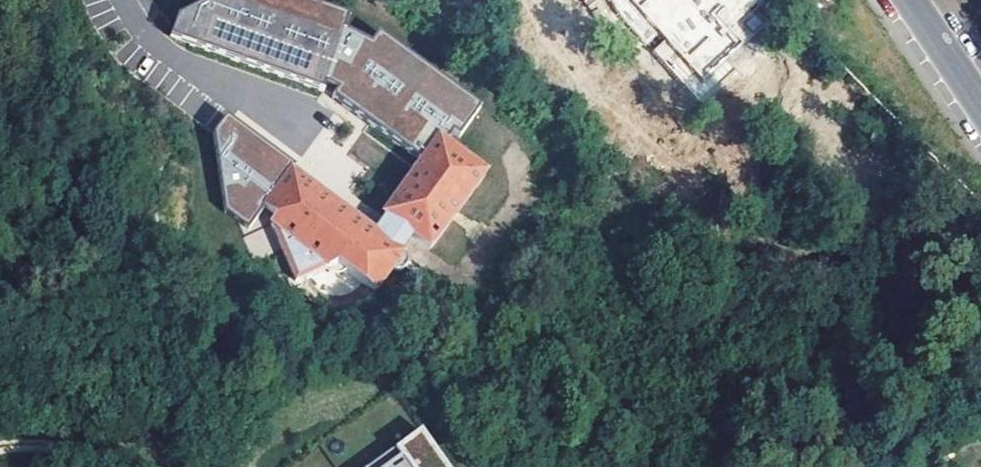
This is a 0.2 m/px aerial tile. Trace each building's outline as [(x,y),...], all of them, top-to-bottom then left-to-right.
[(446,136),(452,127),(459,132),(482,101),(382,30),(374,40),(344,25),(348,11),(318,0),(200,0),(180,10),(170,35),(322,90),(326,76),(342,85),(335,95),(422,157),(441,132),(446,136)] [(610,0),(648,45),(659,35),(663,39),(652,52),(700,103),(735,69),(728,60),(767,21),(753,8),(760,0),(610,0)] [(261,207),(291,167),(295,163),(230,114),(217,129),(226,206),(249,222),(261,207)] [(389,214),(412,231),(430,244),(489,167),(446,136),(441,132),(422,157),(384,210),(389,214)] [(374,286),(391,269),(411,282),(415,285),(421,288),(426,286),(428,285),(432,279),(434,274),(430,270),(400,247),(378,231),(291,167),(261,207),(276,219),(272,224),(240,233),(248,257),(279,250),(290,288),(332,274),(374,286)] [(412,231),(389,214),(378,231),(400,247),(412,231)] [(0,270),(0,287),(10,289),(14,273),(0,270)] [(419,435),(399,450),(404,457),(391,466),(443,466),(419,435)]
